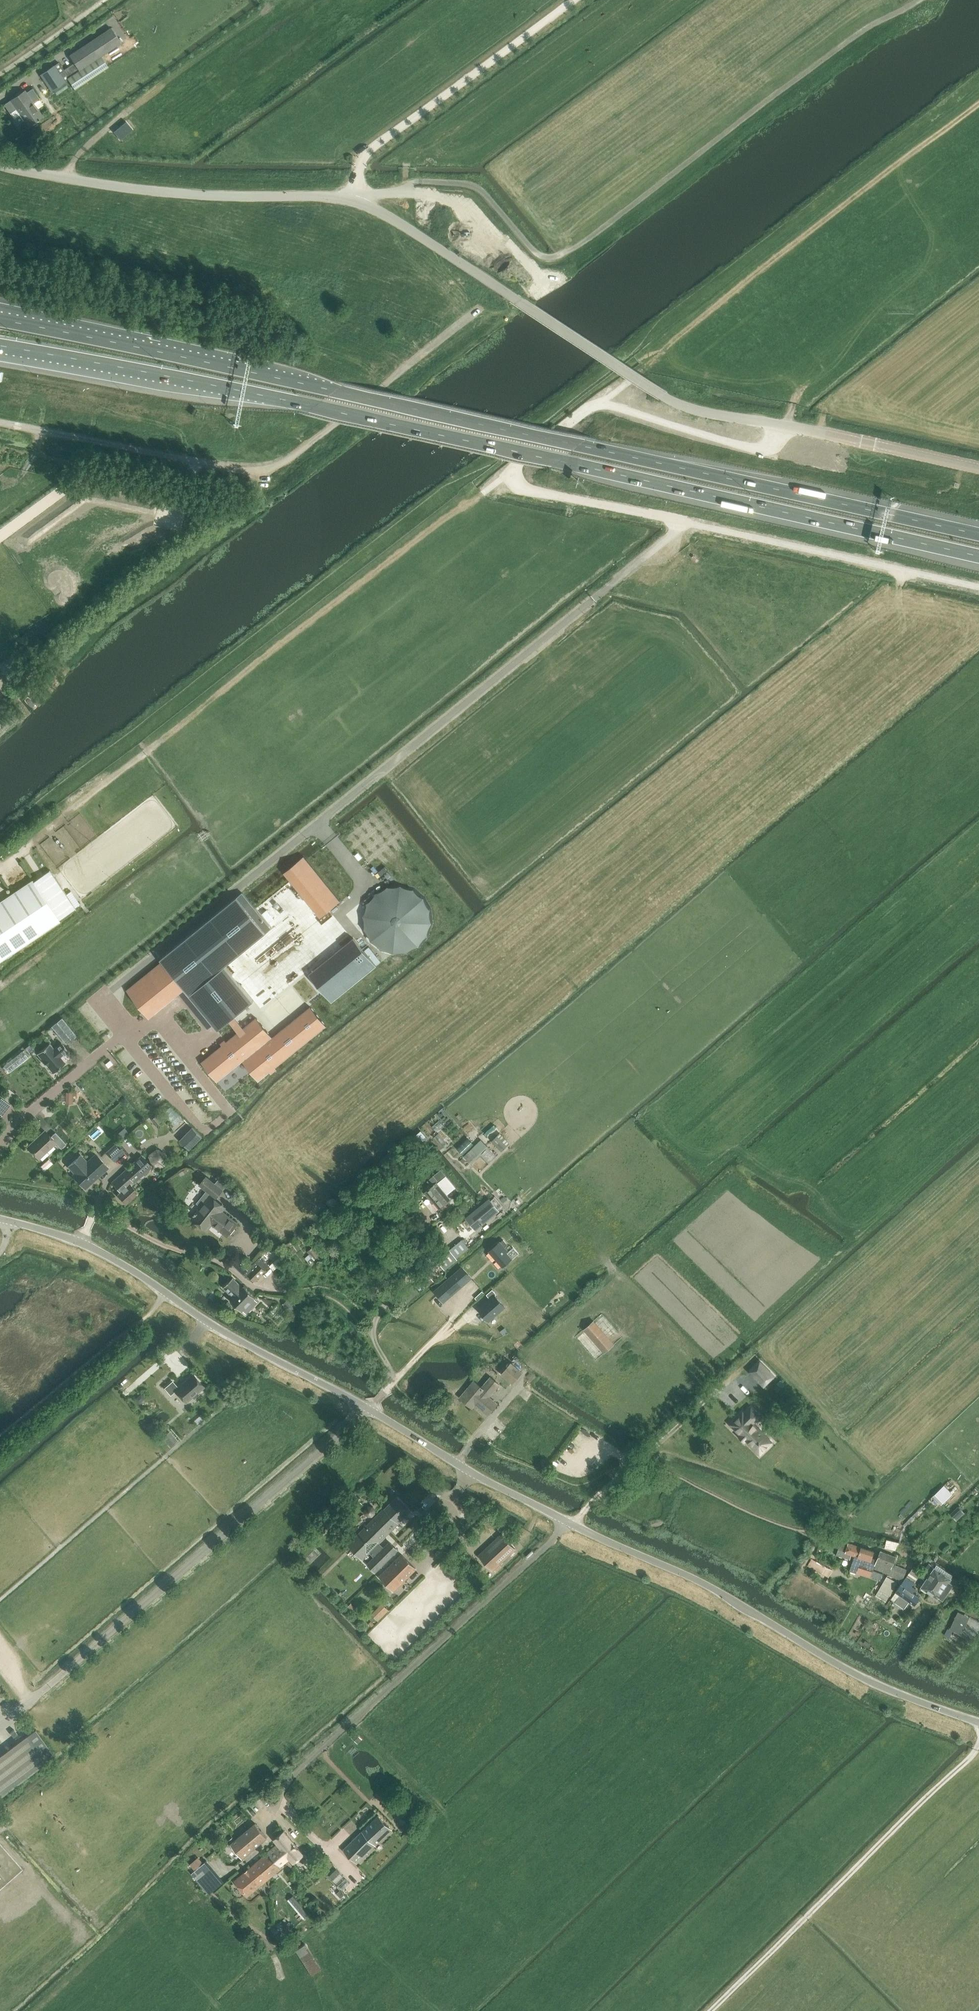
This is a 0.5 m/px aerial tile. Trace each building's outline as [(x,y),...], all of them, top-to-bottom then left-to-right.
[(59,62),(40,74),(52,91),(68,80),(75,89),(108,67),(101,56),(121,43),(111,28),(69,55),(75,63),(64,70),(59,62)] [(65,82),(53,90),(57,95),(69,87),(65,82)] [(28,126),(43,116),(34,103),(40,99),(33,87),(26,92),(24,90),(4,104),(10,113),(16,109),(28,126)] [(132,130),(125,121),(113,132),(120,140),(132,130)] [(48,683),(42,676),(35,682),(41,689),(48,683)] [(304,856),(284,873),(320,918),(340,901),(304,856)] [(50,871),(33,881),(58,920),(75,909),(74,908),(50,871)] [(60,922),(58,920),(33,881),(32,880),(15,891),(0,901),(0,962),(60,922)] [(162,961),(127,990),(149,1018),(179,994),(208,1029),(213,1025),(218,1030),(229,1021),(238,1032),(226,1042),(225,1040),(220,1043),(222,1045),(201,1062),(217,1082),(242,1061),(259,1081),(270,1072),(271,1074),(277,1069),(275,1067),(326,1026),(310,1006),(272,1037),(256,1017),(243,1028),(234,1017),(254,1001),(225,966),(272,928),(242,893),(160,959),(162,961)] [(354,938),(309,974),(332,1003),(376,966),(354,938)] [(65,1063),(60,1057),(67,1051),(68,1051),(61,1043),(54,1049),(50,1044),(49,1043),(37,1053),(37,1054),(38,1054),(43,1061),(42,1061),(47,1066),(53,1072),(52,1073),(53,1073),(65,1063),(65,1062),(65,1063)] [(197,1082),(188,1089),(201,1104),(209,1097),(197,1082)] [(5,1114),(9,1102),(0,1098),(0,1112),(5,1114)] [(190,1150),(202,1137),(193,1127),(180,1140),(190,1150)] [(39,1159),(55,1143),(61,1148),(66,1144),(55,1132),(50,1136),(44,1130),(27,1146),(39,1159)] [(421,1131),(411,1139),(417,1147),(418,1146),(426,1139),(428,1138),(421,1131)] [(497,1137),(493,1141),(501,1150),(506,1146),(497,1137)] [(482,1138),(476,1144),(473,1140),(464,1149),(467,1153),(465,1155),(480,1171),(489,1163),(481,1154),(489,1146),(482,1138)] [(116,1143),(106,1152),(114,1161),(124,1152),(116,1143)] [(151,1149),(149,1162),(165,1163),(166,1151),(151,1149)] [(85,1188),(108,1167),(96,1154),(86,1162),(80,1155),(68,1165),(75,1173),(72,1175),(85,1188)] [(139,1157),(112,1182),(120,1192),(117,1194),(125,1203),(137,1193),(129,1184),(131,1182),(132,1182),(133,1183),(134,1183),(136,1181),(149,1169),(152,1167),(142,1155),(141,1155),(140,1156),(139,1157)] [(446,1195),(456,1187),(441,1169),(430,1179),(434,1184),(433,1184),(434,1185),(425,1193),(431,1200),(432,1200),(440,1209),(451,1200),(446,1195)] [(225,1207),(215,1199),(222,1190),(227,1184),(219,1178),(215,1184),(206,1177),(199,1185),(211,1194),(192,1218),(207,1230),(212,1224),(227,1236),(237,1223),(222,1211),(225,1207)] [(467,1219),(462,1223),(469,1231),(473,1227),(476,1230),(499,1211),(498,1210),(502,1206),(503,1206),(495,1197),(490,1201),(489,1199),(466,1218),(467,1219)] [(336,1230),(329,1222),(322,1228),(330,1236),(336,1230)] [(456,1258),(469,1248),(463,1239),(450,1249),(456,1258)] [(500,1242),(489,1251),(502,1267),(516,1255),(519,1253),(513,1247),(510,1249),(508,1251),(505,1247),(507,1244),(503,1240),(501,1242),(500,1242)] [(275,1268),(283,1259),(271,1247),(262,1256),(275,1268)] [(321,1254),(315,1248),(313,1247),(307,1252),(314,1259),(321,1254)] [(245,1273),(244,1274),(247,1278),(249,1276),(255,1281),(265,1271),(266,1270),(270,1266),(264,1260),(263,1261),(260,1258),(248,1270),(245,1273)] [(238,1260),(234,1263),(245,1273),(248,1270),(238,1260)] [(458,1271),(435,1291),(444,1301),(445,1301),(467,1282),(460,1274),(458,1271)] [(424,1290),(434,1281),(428,1274),(418,1282),(424,1290)] [(256,1297),(245,1286),(241,1290),(236,1285),(239,1283),(233,1277),(223,1287),(229,1293),(230,1292),(234,1296),(230,1300),(242,1311),(243,1310),(244,1310),(255,1299),(254,1299),(256,1297)] [(479,1309),(489,1320),(505,1306),(495,1295),(497,1294),(493,1289),(487,1294),(490,1299),(479,1309)] [(296,1305),(289,1298),(284,1303),(292,1310),(296,1305)] [(593,1322),(585,1329),(605,1352),(613,1345),(593,1322)] [(760,1361),(750,1372),(764,1386),(774,1376),(760,1361)] [(513,1383),(522,1372),(511,1363),(502,1373),(513,1383)] [(197,1392),(204,1387),(192,1373),(177,1387),(173,1381),(165,1388),(171,1394),(175,1390),(186,1402),(192,1396),(194,1398),(198,1394),(197,1392)] [(497,1403),(488,1396),(497,1384),(498,1385),(499,1384),(491,1377),(482,1387),(474,1381),(460,1397),(472,1408),(475,1404),(487,1415),(497,1403)] [(743,1412),(732,1422),(731,1424),(740,1434),(760,1454),(772,1442),(753,1423),(760,1416),(751,1407),(744,1414),(743,1412)] [(176,1442),(168,1433),(163,1438),(171,1446),(176,1442)] [(944,1485),(934,1495),(942,1504),(952,1494),(944,1485)] [(391,1529),(411,1510),(398,1496),(378,1516),(391,1529)] [(958,1507),(951,1514),(954,1517),(962,1510),(958,1507)] [(391,1529),(378,1516),(349,1545),(362,1558),(368,1552),(374,1557),(365,1566),(373,1574),(398,1550),(390,1542),(383,1549),(377,1543),(391,1529)] [(502,1535),(480,1555),(493,1569),(515,1548),(502,1535)] [(858,1557),(861,1547),(848,1543),(841,1540),(836,1555),(850,1559),(851,1555),(855,1556),(858,1557)] [(792,1560),(799,1553),(793,1546),(785,1554),(792,1560)] [(873,1561),(874,1559),(872,1558),(874,1551),(861,1547),(858,1557),(855,1556),(852,1564),(850,1571),(856,1573),(858,1566),(873,1571),(874,1568),(876,1562),(873,1561)] [(907,1569),(893,1564),(896,1557),(881,1551),(876,1562),(874,1568),(903,1579),(907,1569)] [(394,1590),(416,1568),(402,1554),(380,1577),(394,1590)] [(811,1559),(808,1566),(831,1575),(834,1567),(811,1559)] [(921,1587),(929,1592),(943,1572),(945,1569),(937,1564),(935,1566),(935,1567),(929,1563),(926,1568),(929,1571),(928,1572),(930,1574),(925,1581),(922,1579),(919,1583),(922,1585),(921,1587)] [(913,1586),(923,1572),(914,1565),(896,1591),(900,1595),(895,1602),(904,1608),(909,1601),(914,1604),(920,1597),(913,1592),(916,1588),(913,1586)] [(938,1596),(943,1599),(953,1584),(955,1585),(957,1582),(956,1581),(951,1577),(953,1574),(945,1569),(943,1572),(929,1592),(938,1598),(938,1596)] [(897,1582),(887,1576),(876,1595),(886,1601),(897,1582)] [(383,1602),(372,1612),(379,1620),(390,1609),(383,1602)] [(961,1635),(967,1622),(956,1617),(950,1629),(961,1635)] [(46,1762),(27,1735),(0,1755),(0,1796),(46,1762)] [(357,1863),(392,1829),(379,1815),(343,1849),(357,1863)] [(242,1858),(267,1837),(255,1823),(231,1844),(242,1858)] [(304,1854),(284,1831),(274,1839),(278,1844),(275,1846),(286,1860),(290,1858),(294,1863),(304,1854)] [(280,1865),(286,1860),(275,1846),(257,1861),(271,1877),(282,1867),(280,1865)] [(248,1896),(271,1877),(257,1861),(234,1881),(248,1896)] [(198,1880),(212,1868),(209,1863),(194,1876),(198,1880)] [(201,1884),(216,1872),(212,1868),(198,1880),(201,1884)] [(336,1869),(329,1876),(336,1883),(343,1876),(336,1869)] [(205,1889),(219,1876),(216,1872),(201,1884),(205,1889)] [(208,1893),(223,1880),(219,1876),(205,1889),(208,1893)] [(307,1943),(297,1949),(313,1974),(323,1968),(307,1943)]
